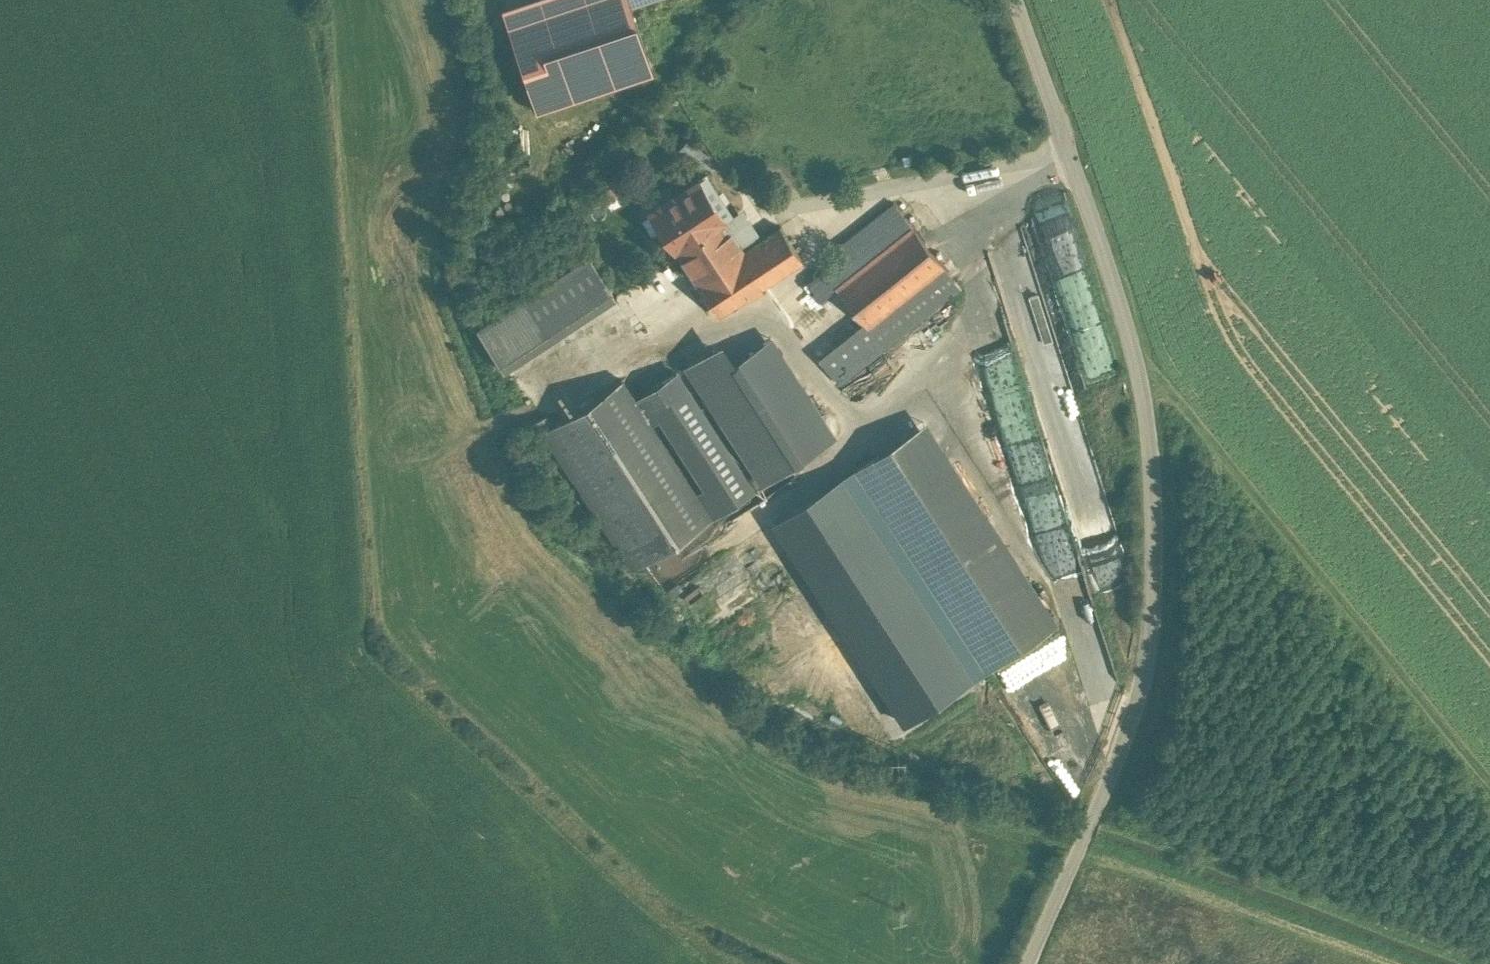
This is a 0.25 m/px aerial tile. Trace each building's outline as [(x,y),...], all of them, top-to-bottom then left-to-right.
[(503,4),(509,23),(576,0),(516,0),(503,4)] [(509,23),(536,106),(651,67),(629,0),(576,0),(509,23)] [(675,251),(677,250),(724,220),(725,219),(699,179),(649,211),(675,251)] [(807,281),(825,304),(841,292),(836,285),(913,225),(894,201),(830,251),(836,259),(807,281)] [(744,250),(761,238),(742,208),(725,219),(724,220),(744,250)] [(724,220),(677,250),(686,265),(697,280),(696,281),(709,302),(718,313),(802,258),(780,225),(761,238),(744,250),(724,220)] [(836,285),(841,292),(864,321),(864,322),(941,261),(913,225),(836,285)] [(478,328),(504,368),(615,295),(589,255),(478,328)] [(941,261),(864,322),(884,346),(961,285),(941,261)] [(864,321),(819,356),(840,382),(884,346),(864,322),(864,321)] [(770,336),(743,354),(807,450),(834,433),(770,336)] [(807,450),(743,354),(735,359),(722,340),(713,346),(789,462),(807,450)] [(713,346),(687,363),(762,479),(789,462),(713,346)] [(637,395),(647,410),(686,385),(676,370),(637,395)] [(711,514),(621,377),(543,428),(633,565),(711,514)] [(686,385),(647,410),(651,415),(658,410),(704,482),(700,491),(713,511),(752,486),(686,385)] [(923,420),(856,463),(987,664),(1055,620),(923,420)]
